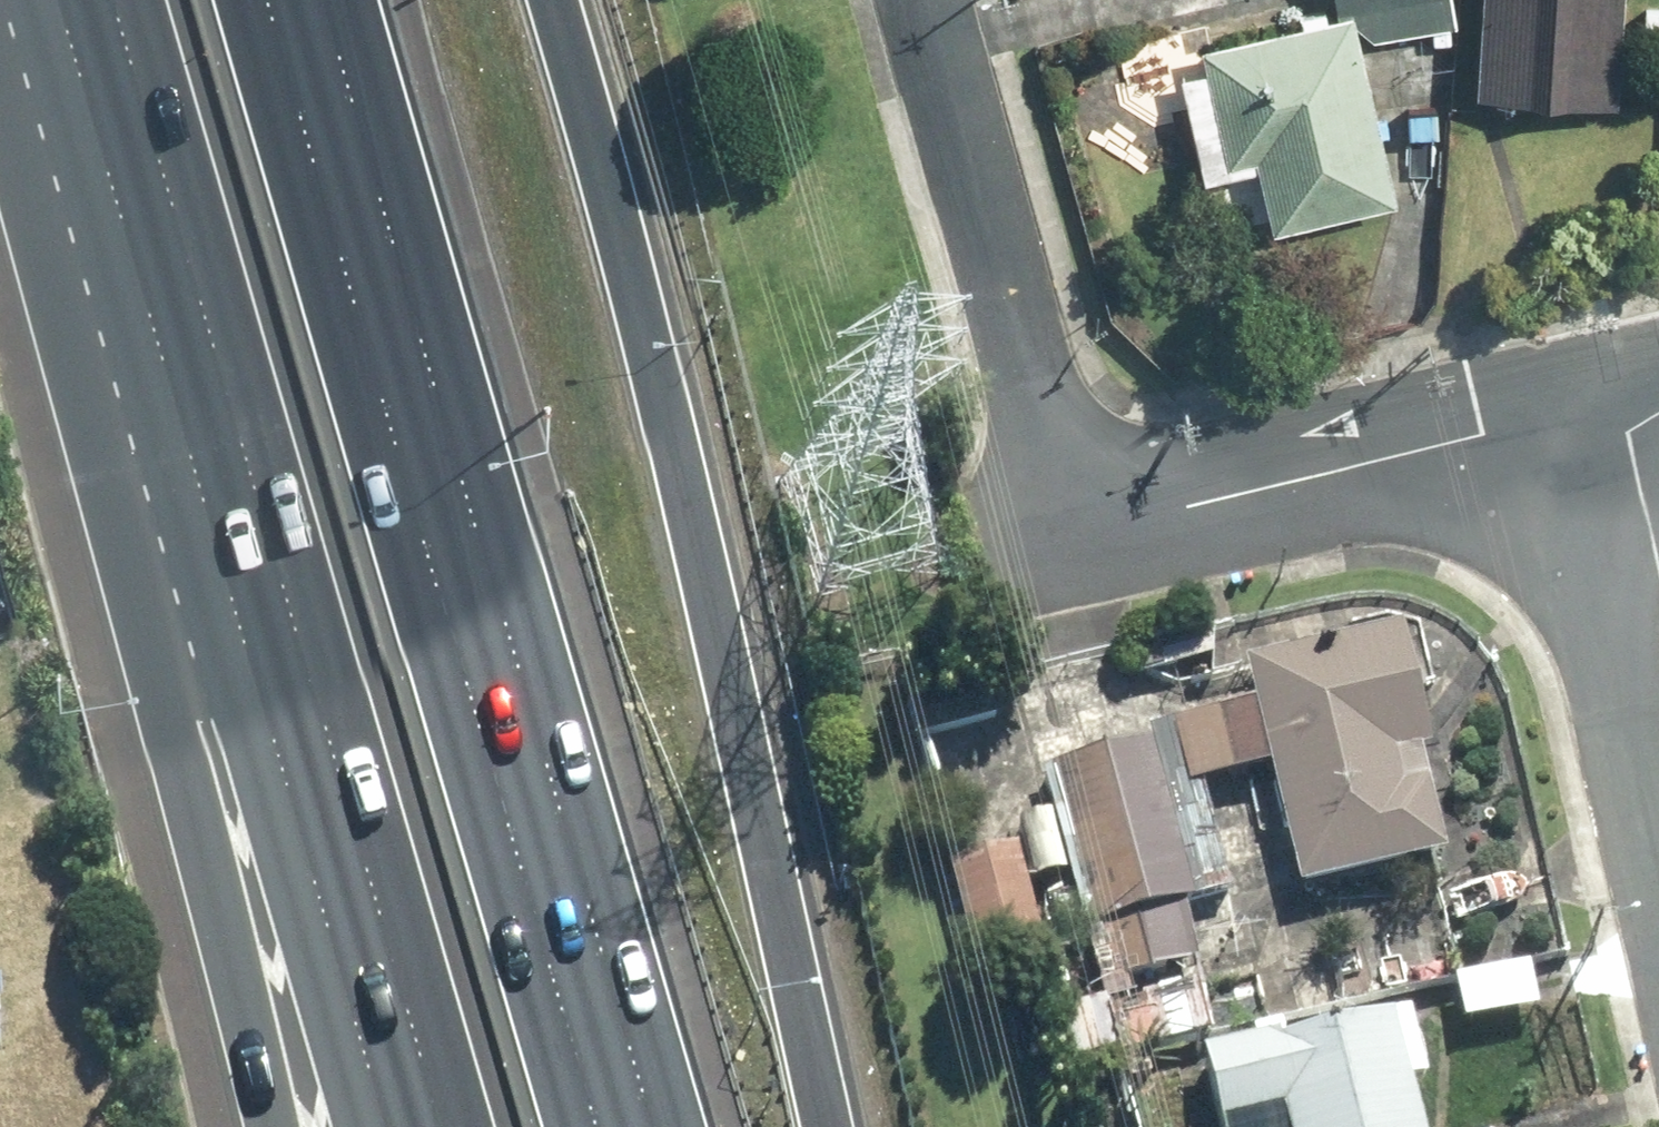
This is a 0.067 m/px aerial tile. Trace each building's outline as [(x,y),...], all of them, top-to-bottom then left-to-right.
[(1324,12),(1179,28),(1196,182),(1246,176),(1251,226),(1382,211),(1364,41),(1441,32),(1438,0),(1323,0),(1324,12)] [(1465,103),(1600,114),(1609,0),(1473,0),(1465,103)] [(1389,636),(1232,670),(1238,696),(1255,777),(1282,900),(1439,866),(1417,762),(1389,636)] [(921,739),(1005,721),(993,667),(910,686),(921,739)] [(1255,777),(1238,696),(1010,746),(956,757),(948,759),(965,840),(1011,830),(1194,790),(1255,777)] [(1041,894),(1051,942),(1075,937),(1181,914),(1219,905),(1194,790),(1011,830),(1013,841),(1024,888),(1060,880),(1062,890),(1041,894)] [(1030,961),(1009,865),(941,880),(961,976),(1030,961)] [(1181,914),(1075,937),(1087,993),(1193,970),(1181,914)] [(1519,967),(1444,983),(1455,1033),(1530,1016),(1519,967)] [(1209,1041),(1197,989),(1101,1010),(1112,1062),(1188,1046),(1209,1041)] [(1266,1126),(1401,1126),(1395,1099),(1414,1095),(1403,1044),(1397,1017),(1378,1021),(1186,1063),(1200,1126),(1249,1126),(1265,1123),(1266,1126)]
